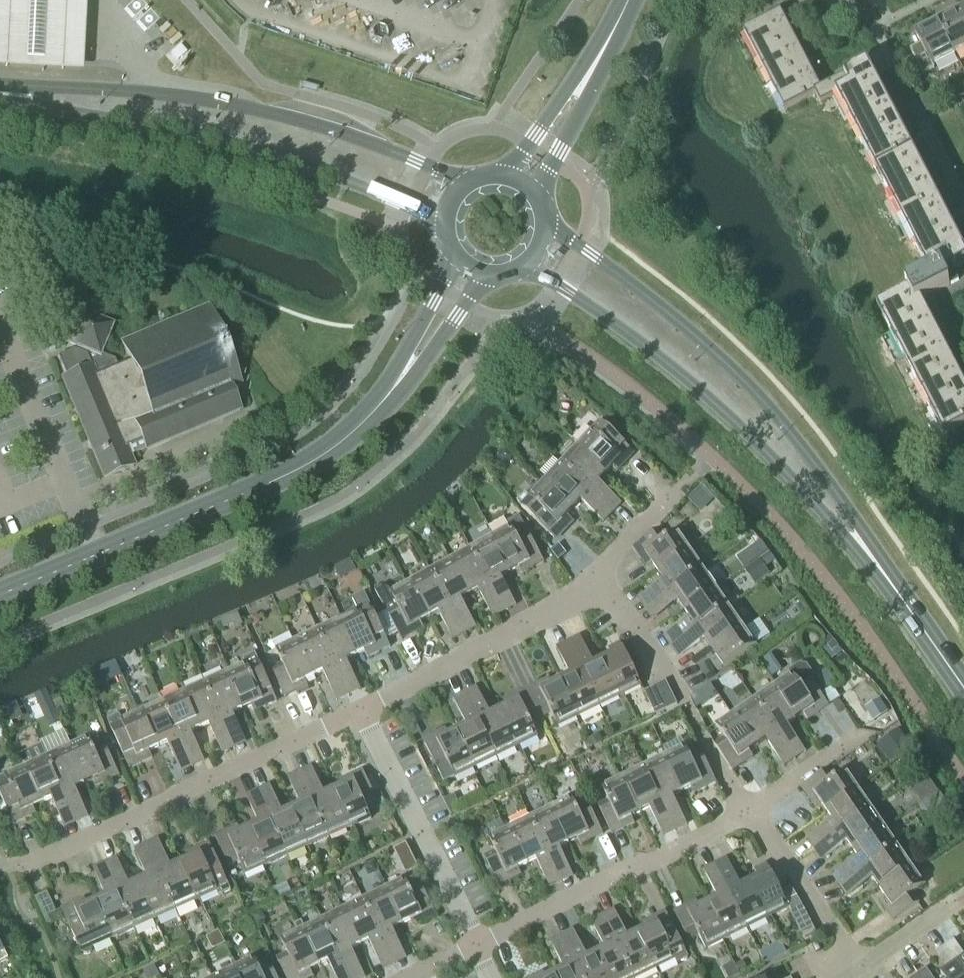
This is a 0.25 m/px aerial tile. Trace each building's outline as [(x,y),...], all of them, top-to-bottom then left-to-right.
[(82,70),(86,0),(0,0),(0,67),(82,70)] [(963,50),(963,21),(959,11),(936,23),(953,56),(963,50)] [(819,92),(814,81),(799,54),(785,26),(779,15),(743,34),(784,112),(814,97),(819,108),(836,99),(929,276),(906,288),(908,293),(877,308),(944,437),(963,426),(963,386),(961,381),(949,357),(937,333),(925,312),(921,303),(950,288),(949,287),(959,282),(955,276),(953,272),(963,266),(963,255),(959,246),(945,218),(933,195),(920,171),(904,140),(889,111),(876,86),(870,74),(867,67),(819,92)] [(920,46),(910,51),(923,76),(933,71),(931,68),(953,56),(936,23),(914,35),(920,46)] [(963,96),(963,86),(947,95),(951,102),(963,96)] [(231,391),(240,387),(207,308),(122,344),(130,361),(117,367),(114,360),(100,354),(110,325),(81,314),(69,343),(79,347),(77,352),(74,351),(56,358),(65,378),(62,380),(104,479),(133,467),(129,457),(145,450),(146,451),(239,411),(231,391)] [(590,431),(574,448),(604,476),(611,468),(617,473),(634,455),(610,433),(599,423),(591,432),(590,431)] [(598,482),(604,476),(574,448),(559,465),(612,514),(621,504),(598,482)] [(603,524),(612,514),(559,465),(543,482),(573,510),(579,502),(603,524)] [(525,495),(517,503),(521,508),(531,518),(554,540),(571,522),(566,517),(573,510),(543,482),(529,498),(525,495)] [(700,514),(711,504),(698,491),(687,501),(700,514)] [(545,561),(530,534),(520,517),(508,524),(509,527),(491,537),(511,573),(520,568),(523,573),(545,561)] [(679,529),(666,538),(660,529),(633,547),(647,568),(652,565),(658,573),(693,550),(679,529)] [(502,578),(511,573),(491,537),(471,548),(498,597),(509,591),(502,578)] [(487,603),(498,597),(471,548),(451,559),(471,595),(479,590),(487,603)] [(659,600),(706,568),(693,550),(658,573),(664,581),(652,589),(659,600)] [(462,600),(471,595),(451,559),(431,570),(458,619),(470,613),(462,600)] [(684,611),(719,587),(706,568),(659,600),(666,611),(678,602),(684,611)] [(447,625),(458,619),(431,570),(411,580),(431,617),(440,612),(447,625)] [(422,622),(431,617),(411,580),(391,591),(389,588),(382,587),(376,590),(375,591),(403,640),(424,628),(422,622)] [(685,638),(731,606),(739,600),(736,597),(729,602),(719,587),(684,611),(690,619),(678,627),(685,638)] [(391,647),(377,619),(378,619),(366,593),(353,599),(358,610),(339,619),(357,657),(366,652),(369,658),(391,647)] [(709,648),(744,624),(731,606),(685,638),(692,648),(704,640),(709,648)] [(348,661),(357,657),(339,619),(318,629),(342,680),(354,674),(348,661)] [(718,671),(757,644),(744,624),(709,648),(716,657),(710,661),(718,671)] [(330,686),(342,680),(318,629),(297,639),(315,676),(324,672),(330,686)] [(580,637),(568,643),(600,708),(620,698),(602,660),(594,665),(580,637)] [(306,681),(315,676),(297,639),(277,649),(283,663),(272,668),(286,697),(308,687),(306,681)] [(568,643),(556,649),(570,676),(561,681),(579,718),(600,708),(568,643)] [(611,656),(602,660),(620,698),(641,687),(638,680),(620,645),(609,650),(611,656)] [(229,673),(225,674),(242,712),(246,710),(251,708),(254,714),(277,703),(263,674),(255,656),(244,661),(246,665),(229,673)] [(828,705),(811,681),(815,678),(807,666),(799,665),(788,672),(790,674),(772,686),(796,719),(804,713),(808,719),(828,705)] [(225,674),(205,684),(228,734),(239,729),(233,716),(242,712),(225,674)] [(549,680),(527,691),(541,719),(551,714),(558,729),(579,718),(561,681),(552,685),(549,680)] [(666,683),(655,688),(666,711),(677,705),(666,683)] [(205,684),(184,693),(201,730),(209,726),(215,740),(228,734),(205,684)] [(788,725),(796,719),(772,686),(754,699),(786,744),(796,737),(788,725)] [(477,688),(464,694),(495,760),(516,749),(498,712),(490,716),(477,688)] [(655,688),(644,693),(656,716),(666,711),(655,688)] [(508,707),(498,712),(516,749),(537,739),(530,725),(541,719),(527,691),(505,702),(508,707)] [(184,693),(164,702),(187,753),(198,748),(192,734),(201,730),(184,693)] [(464,694),(453,700),(467,727),(456,732),(474,770),(495,760),(464,694)] [(775,752),(786,744),(754,699),(736,711),(759,745),(766,740),(775,752)] [(149,709),(141,712),(158,749),(163,747),(168,745),(174,758),(187,753),(164,702),(149,709)] [(149,753),(158,749),(141,712),(122,721),(120,716),(108,722),(129,769),(152,759),(149,753)] [(724,739),(714,746),(725,761),(729,768),(739,761),(742,765),(753,758),(749,752),(758,746),(735,713),(716,726),(724,739)] [(445,731),(423,742),(437,771),(434,772),(442,787),(453,781),(453,780),(474,770),(456,732),(447,737),(445,731)] [(911,750),(898,731),(890,736),(903,756),(911,750)] [(68,748),(85,786),(94,782),(97,788),(119,777),(106,748),(95,753),(89,739),(68,748)] [(70,809),(47,758),(42,747),(21,756),(26,767),(43,804),(52,800),(58,814),(70,809)] [(664,757),(663,758),(681,794),(691,789),(694,795),(716,784),(702,755),(691,760),(685,747),(684,747),(664,757)] [(76,790),(85,786),(68,748),(47,758),(70,809),(82,803),(76,790)] [(663,758),(643,768),(667,817),(680,811),(673,798),(681,794),(663,758)] [(43,804),(26,767),(0,779),(0,794),(14,825),(36,815),(34,809),(43,804)] [(333,791),(324,795),(311,767),(300,772),(329,838),(350,828),(333,791)] [(643,768),(622,778),(640,814),(650,810),(656,823),(667,817),(643,768)] [(847,771),(834,780),(827,770),(801,788),(816,809),(821,806),(827,814),(861,791),(847,771)] [(365,804),(375,799),(363,771),(339,782),(342,787),(333,791),(350,828),(371,819),(365,804)] [(309,847),(329,838),(300,772),(287,778),(300,806),(292,810),(309,847)] [(608,802),(598,807),(612,835),(634,825),(631,819),(640,814),(622,778),(601,788),(608,802)] [(292,810),(283,814),(270,786),(258,791),(288,856),(309,847),(292,810)] [(268,866),(288,856),(258,791),(246,796),(259,825),(251,828),(268,866)] [(814,850),(873,809),(861,791),(827,814),(833,822),(807,840),(814,850)] [(571,798),(550,809),(568,845),(578,840),(581,846),(603,835),(589,807),(578,812),(571,798)] [(550,809),(529,819),(553,869),(566,862),(560,849),(568,845),(550,809)] [(853,851),(886,828),(873,809),(814,850),(821,861),(847,843),(853,851)] [(529,819),(509,829),(527,865),(536,861),(543,874),(553,869),(529,819)] [(251,828),(240,833),(238,827),(215,838),(228,866),(238,861),(245,876),(268,866),(251,828)] [(840,888),(899,847),(886,828),(853,851),(858,859),(832,877),(840,888)] [(495,853),(484,859),(498,887),(499,886),(521,875),(518,870),(527,865),(509,829),(488,839),(495,853)] [(198,901),(181,864),(171,869),(158,841),(147,846),(177,910),(198,901)] [(232,891),(223,872),(210,844),(187,854),(190,860),(181,864),(198,901),(218,892),(220,897),(232,891)] [(156,919),(177,910),(147,846),(135,851),(148,879),(140,883),(156,919)] [(879,889),(912,866),(899,847),(840,888),(847,898),(873,881),(879,889)] [(156,919),(140,883),(130,887),(117,859),(106,864),(136,929),(156,919)] [(727,859),(715,865),(747,929),(768,919),(749,882),(740,887),(727,859)] [(115,938),(136,929),(106,864),(94,869),(106,898),(98,901),(115,938)] [(715,865),(703,871),(717,899),(708,903),(727,940),(747,929),(715,865)] [(758,878),(749,882),(768,919),(788,909),(792,916),(804,940),(815,934),(815,933),(814,931),(804,910),(791,888),(790,888),(780,893),(767,866),(755,872),(758,878)] [(912,894),(925,885),(912,866),(879,889),(884,897),(879,901),(893,922),(919,904),(912,894)] [(422,888),(412,894),(404,879),(387,888),(384,890),(402,926),(411,922),(413,928),(436,917),(422,888)] [(393,931),(402,926),(384,890),(387,888),(363,899),(388,950),(399,944),(393,931)] [(115,938),(98,901),(88,906),(85,899),(63,909),(82,953),(85,955),(88,955),(91,953),(93,952),(94,948),(93,947),(115,938)] [(375,956),(388,950),(363,899),(343,909),(361,946),(369,943),(375,956)] [(696,902),(674,913),(688,941),(697,937),(704,951),(727,940),(708,903),(699,908),(696,902)] [(352,951),(361,946),(343,909),(322,919),(348,970),(358,964),(352,951)] [(603,917),(633,977),(640,977),(655,971),(637,934),(628,939),(615,911),(603,917)] [(646,930),(637,934),(655,971),(675,961),(677,965),(688,960),(680,942),(666,913),(644,924),(646,930)] [(591,922),(605,950),(596,954),(607,977),(633,977),(603,917),(591,922)] [(335,976),(348,970),(322,919),(302,929),(320,966),(328,963),(335,976)] [(320,966),(302,929),(281,940),(288,954),(277,959),(286,977),(311,977),(313,977),(310,971),(320,966)] [(562,937),(582,977),(607,977),(596,954),(588,958),(574,931),(562,937)] [(551,942),(564,970),(555,974),(556,977),(582,977),(562,937),(551,942)] [(954,940),(945,946),(963,973),(963,954),(954,940)] [(8,960),(10,959),(0,941),(0,964),(8,960)] [(945,946),(937,952),(949,969),(942,974),(945,977),(963,977),(963,973),(945,946)] [(261,972),(254,958),(233,968),(239,977),(277,977),(271,967),(261,972)] [(233,968),(213,977),(239,977),(233,968)] [(917,974),(919,977),(932,977),(926,968),(917,974)]
